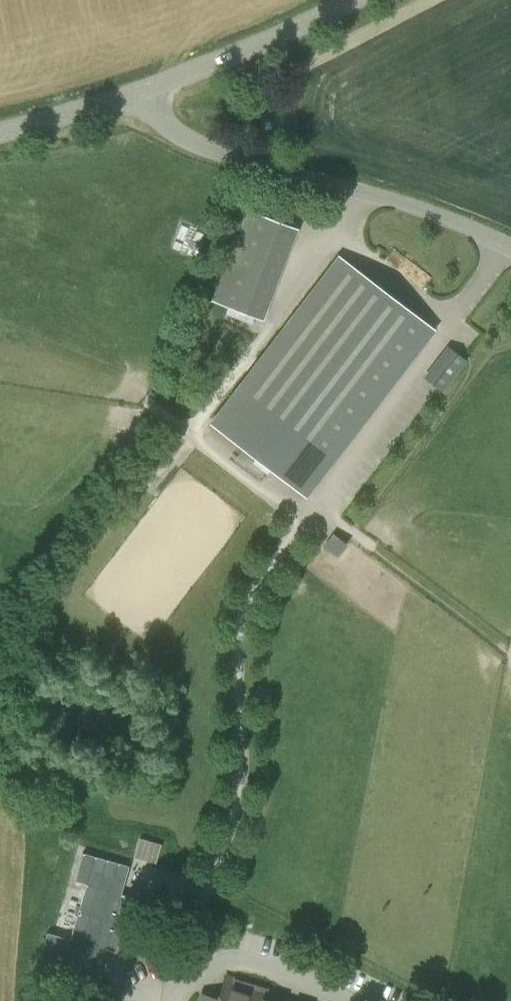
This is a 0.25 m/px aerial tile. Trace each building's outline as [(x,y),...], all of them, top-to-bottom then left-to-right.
[(257,318),(292,228),(246,211),(212,300),(257,318)] [(338,263),(217,423),(305,490),(426,331),(338,263)] [(446,346),(423,375),(442,390),(465,360),(446,346)] [(334,534),(324,547),(336,556),(346,543),(334,534)] [(141,835),(135,854),(155,861),(162,842),(141,835)] [(89,886),(74,941),(50,934),(43,962),(58,967),(101,979),(109,951),(120,955),(136,899),(124,896),(132,868),(86,855),(78,883),(89,886)] [(272,998),(275,991),(224,976),(217,999),(199,994),(197,1000),(281,1000),(272,998)]
